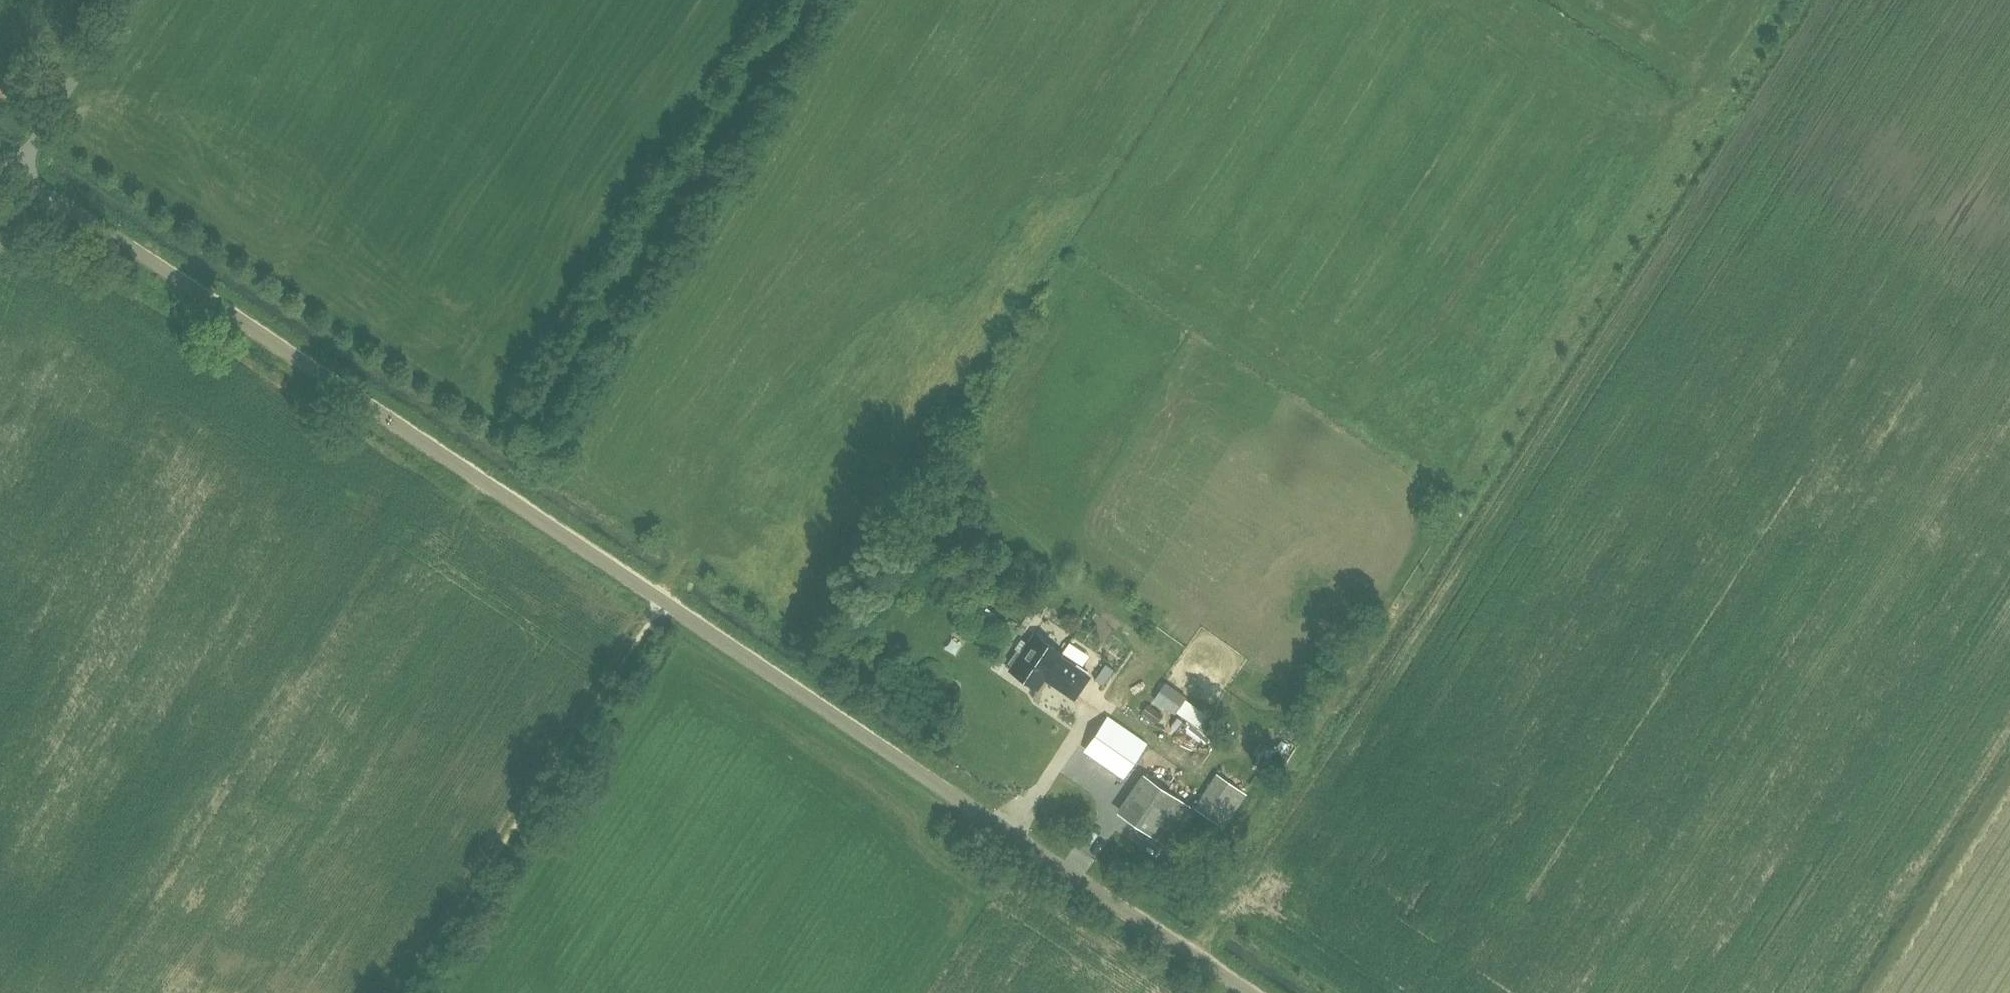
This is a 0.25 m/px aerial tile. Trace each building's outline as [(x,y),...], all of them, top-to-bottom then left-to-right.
[(1017,650),(1009,662),(1013,665),(1010,669),(1038,688),(1046,675),(1051,678),(1049,681),(1074,698),(1089,676),(1059,656),(1062,653),(1034,634),(1021,653),(1017,650)] [(1123,777),(1146,743),(1108,717),(1085,750),(1123,777)] [(1142,773),(1122,800),(1130,806),(1124,815),(1165,844),(1191,807),(1142,773)] [(962,837),(956,833),(953,838),(959,842),(962,837)]
